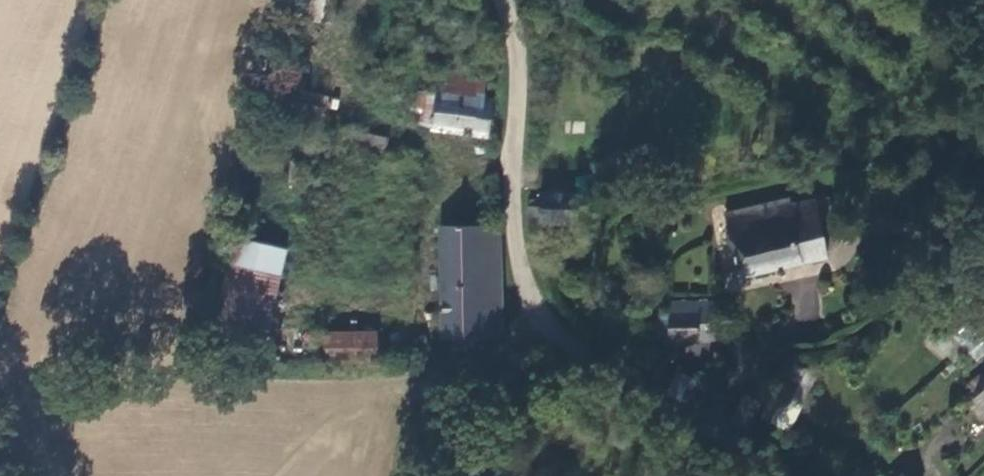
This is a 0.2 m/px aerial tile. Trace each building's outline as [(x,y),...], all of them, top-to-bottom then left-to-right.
[(445,71),(442,92),(480,97),(484,76),(445,71)] [(417,118),(432,120),(436,91),(421,88),(417,118)] [(431,128),(489,135),(493,99),(480,97),(442,92),(436,91),(432,120),(431,128)] [(388,137),(363,130),(360,144),(385,151),(388,137)] [(540,203),(528,203),(529,222),(576,223),(578,192),(541,191),(540,203)] [(790,198),(725,213),(737,277),(829,256),(820,213),(831,211),(827,194),(791,202),(790,198)] [(476,336),(500,335),(499,225),(441,225),(443,337),(451,338),(453,350),(476,349),(476,336)] [(259,349),(283,249),(235,237),(211,338),(259,349)] [(814,280),(789,284),(796,322),(820,319),(814,280)] [(719,318),(720,302),(671,301),(670,314),(660,313),(659,335),(700,337),(700,317),(719,318)] [(326,333),(325,363),(374,363),(375,335),(326,333)] [(784,360),(761,418),(788,428),(811,371),(784,360)] [(983,409),(983,370),(968,384),(977,395),(975,398),(983,409)] [(679,372),(667,396),(686,404),(697,382),(679,372)] [(730,420),(747,428),(758,405),(743,396),(730,420)]
